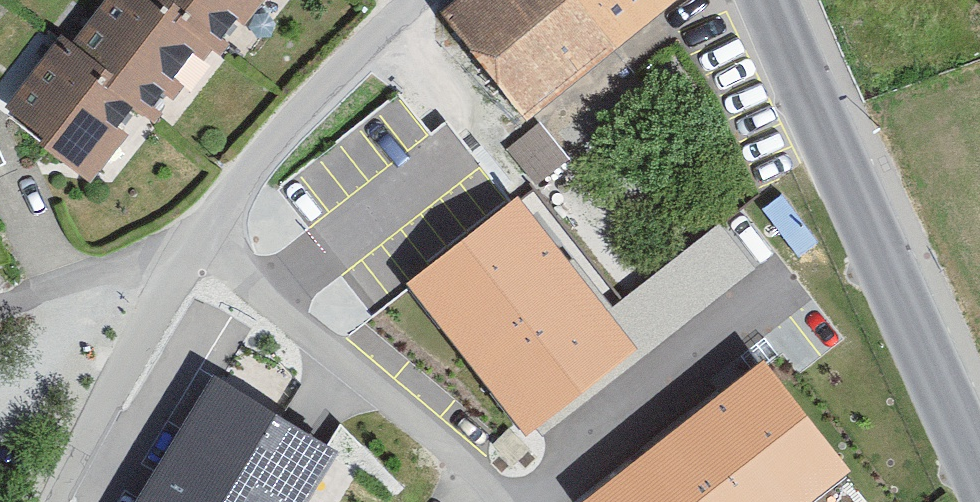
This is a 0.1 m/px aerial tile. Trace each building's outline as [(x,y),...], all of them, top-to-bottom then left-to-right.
[(81,48),(67,37),(13,107),(89,166),(136,104),(151,115),(210,39),(219,46),(255,0),(119,0),(81,48)] [(453,13),(529,107),(661,0),(469,0),(453,13)] [(510,144),(534,180),(568,158),(544,121),(510,144)] [(629,349),(517,206),(416,284),(528,427),(629,349)] [(645,331),(757,269),(732,223),(619,284),(645,331)] [(215,364),(132,501),(298,501),(337,437),(215,364)] [(762,368),(591,501),(799,501),(842,469),(762,368)]
